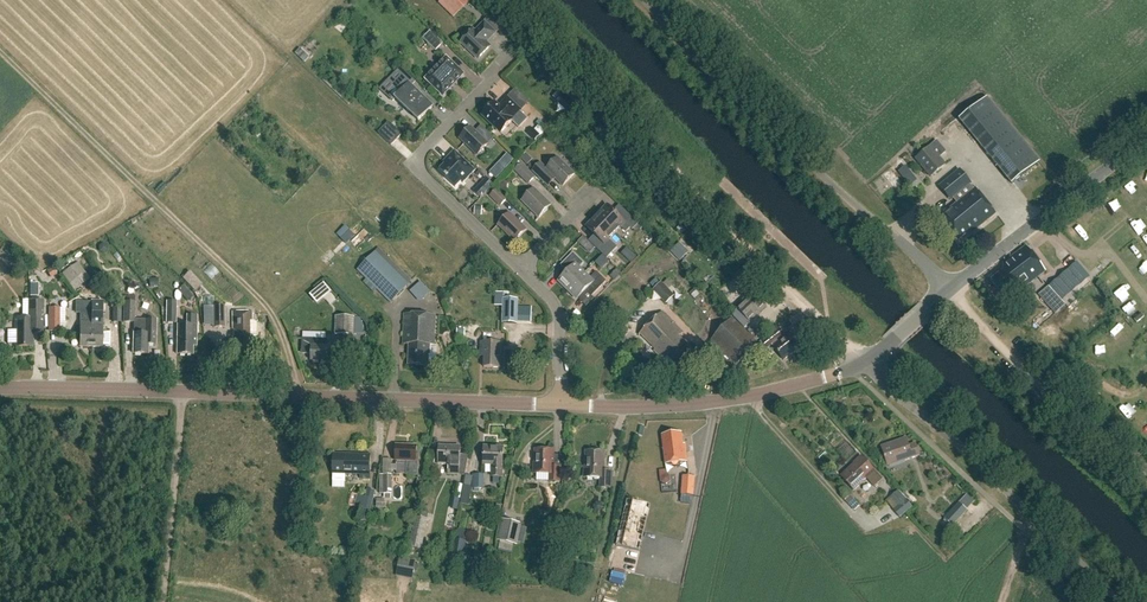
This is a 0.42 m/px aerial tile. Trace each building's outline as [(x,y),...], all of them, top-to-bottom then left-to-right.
[(466,0),(455,0),(451,4),(459,11),(468,2),(466,0)] [(487,20),(497,32),(505,25),(495,13),(487,20)] [(494,33),(483,23),(474,32),(472,30),(460,43),(477,59),(489,47),(485,42),(494,33)] [(437,50),(444,43),(432,31),(425,39),(437,50)] [(463,75),(445,58),(425,80),(442,96),(463,75)] [(414,82),(407,76),(404,79),(408,84),(394,99),(418,121),(432,106),(411,86),(414,82)] [(1040,162),(987,97),(959,120),(1012,184),(1040,162)] [(519,111),(507,99),(499,108),(493,103),(482,115),(500,133),(511,121),(518,128),(527,119),(519,111)] [(542,124),(536,128),(541,136),(547,133),(542,124)] [(471,127),(459,139),(476,156),(488,144),(471,127)] [(915,159),(931,177),(945,165),(939,157),(946,152),(936,141),(915,159)] [(437,145),(437,153),(451,153),(451,144),(437,145)] [(445,178),(455,188),(461,182),(462,183),(475,170),(454,151),(444,162),(445,163),(439,170),(446,176),(445,178)] [(574,174),(557,157),(544,171),(538,166),(532,171),(543,181),(550,174),(563,186),(574,174)] [(535,177),(522,163),(514,171),(528,184),(535,177)] [(471,190),(486,176),(479,168),(464,183),(471,190)] [(971,184),(960,171),(942,186),(952,198),(971,184)] [(508,199),(497,188),(490,196),(500,206),(508,199)] [(550,205),(533,188),(522,201),(539,217),(550,205)] [(975,189),(955,206),(956,207),(941,219),(959,240),(979,224),(980,226),(995,214),(975,189)] [(607,205),(597,216),(615,233),(621,227),(626,232),(630,228),(632,230),(638,223),(623,209),(617,215),(607,205)] [(526,230),(509,213),(498,225),(515,242),(526,230)] [(615,233),(597,216),(586,227),(597,237),(591,243),(607,258),(617,247),(609,239),(615,233)] [(356,236),(350,230),(341,239),(347,245),(356,236)] [(357,246),(370,235),(367,230),(353,241),(357,246)] [(662,232),(656,237),(660,243),(666,238),(662,232)] [(413,281),(379,248),(357,270),(390,304),(413,281)] [(567,290),(584,273),(579,268),(584,263),(573,252),(560,265),(567,272),(558,281),(567,290)] [(631,252),(626,258),(631,263),(636,257),(631,252)] [(1024,252),(1004,266),(1003,274),(992,282),(1006,301),(1041,276),(1024,252)] [(1076,265),(1050,287),(1061,300),(1087,278),(1076,265)] [(590,278),(584,273),(567,290),(577,299),(586,290),(591,296),(606,281),(596,271),(590,278)] [(675,296),(661,282),(652,291),(666,304),(675,296)] [(30,284),(30,297),(38,297),(38,284),(30,284)] [(1050,287),(1039,297),(1056,316),(1066,306),(1061,300),(1050,287)] [(737,310),(750,323),(760,314),(759,313),(766,306),(755,293),(737,310)] [(213,297),(204,297),(204,315),(209,315),(208,327),(224,327),(225,306),(213,306),(213,297)] [(29,300),(22,300),(22,317),(15,317),(15,330),(7,330),(7,344),(14,344),(14,347),(32,347),(32,332),(42,332),(43,300),(29,300)] [(518,306),(518,300),(504,300),(503,323),(517,323),(517,321),(531,321),(532,307),(518,306)] [(177,301),(167,301),(165,323),(175,323),(177,301)] [(117,303),(110,302),(110,308),(113,308),(112,322),(121,323),(121,308),(117,308),(117,303)] [(135,302),(123,302),(122,323),(134,323),(135,302)] [(79,348),(89,348),(90,304),(75,304),(75,313),(80,313),(79,348)] [(101,304),(90,304),(89,348),(102,348),(102,346),(109,346),(110,345),(111,333),(102,333),(103,323),(101,323),(101,304)] [(60,308),(48,308),(48,331),(60,331),(60,308)] [(683,333),(662,311),(638,335),(674,371),(693,352),(678,337),(683,333)] [(252,322),(252,312),(232,313),(233,330),(234,330),(235,338),(233,338),(233,351),(254,350),(253,339),(249,339),(249,322),(252,322)] [(198,315),(186,314),(186,325),(178,324),(177,355),(193,355),(193,346),(197,346),(198,315)] [(436,317),(405,315),(404,344),(410,345),(409,365),(427,365),(428,355),(430,355),(431,346),(435,346),(436,317)] [(354,317),(335,316),(334,335),(353,336),(354,317)] [(758,344),(732,318),(711,339),(737,365),(758,344)] [(154,320),(144,320),(144,335),(134,335),(134,355),(148,355),(148,346),(155,346),(154,335),(154,320)] [(800,347),(788,331),(783,335),(785,338),(774,346),(784,360),(800,347)] [(778,339),(772,332),(761,342),(767,349),(778,339)] [(334,337),(326,337),(326,340),(303,339),(302,354),(311,354),(311,361),(334,362),(334,347),(334,337)] [(502,344),(481,343),(481,357),(485,358),(485,368),(501,368),(502,344)] [(682,444),(681,432),(663,435),(666,463),(687,461),(685,443),(682,444)] [(908,445),(905,437),(881,446),(888,466),(920,455),(916,442),(908,445)] [(415,446),(396,445),(395,461),(407,461),(406,475),(418,475),(418,452),(415,452),(415,446)] [(461,448),(439,447),(438,465),(448,465),(447,475),(464,476),(469,455),(460,455),(461,448)] [(504,449),(484,448),(484,464),(492,465),(492,477),(502,478),(504,449)] [(554,451),(535,450),(534,473),(549,474),(549,481),(559,482),(560,468),(563,468),(563,455),(553,455),(554,451)] [(604,453),(586,452),(585,478),(600,478),(599,488),(610,488),(610,472),(604,472),(604,453)] [(362,454),(354,454),(354,455),(349,454),(335,453),(334,485),(346,485),(346,473),(361,473),(361,477),(371,477),(371,469),(371,454),(362,454)] [(865,477),(874,488),(884,479),(861,456),(854,462),(856,464),(844,476),(855,489),(861,484),(859,482),(865,477)] [(484,475),(473,474),(472,488),(483,489),(484,475)] [(392,475),(380,475),(380,494),(384,494),(384,499),(392,499),(392,475)] [(691,496),(693,496),(695,477),(682,476),(681,495),(680,510),(687,511),(687,504),(690,504),(691,496)] [(458,483),(456,497),(463,498),(465,484),(458,483)] [(375,491),(367,489),(365,497),(357,496),(355,507),(371,510),(375,491)] [(898,490),(897,492),(890,497),(897,506),(893,510),(899,518),(912,507),(898,490)] [(428,519),(415,516),(409,547),(421,549),(428,519)] [(522,524),(502,519),(497,541),(500,541),(498,551),(511,554),(513,545),(517,546),(522,524)] [(399,557),(396,572),(413,576),(416,561),(399,557)]
